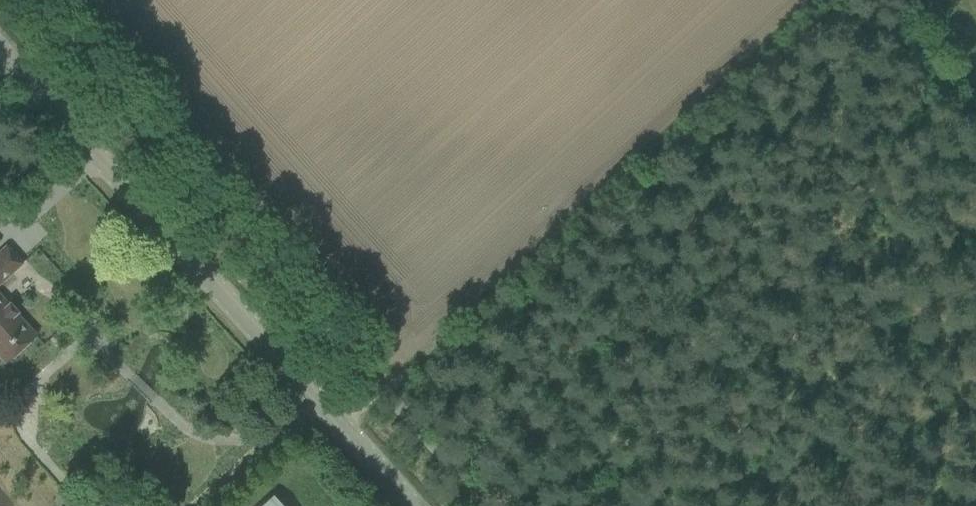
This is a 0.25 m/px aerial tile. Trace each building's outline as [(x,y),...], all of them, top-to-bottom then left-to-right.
[(23,264),(7,246),(0,252),(0,284),(23,264)] [(6,364),(37,336),(0,295),(0,357),(6,364)]
